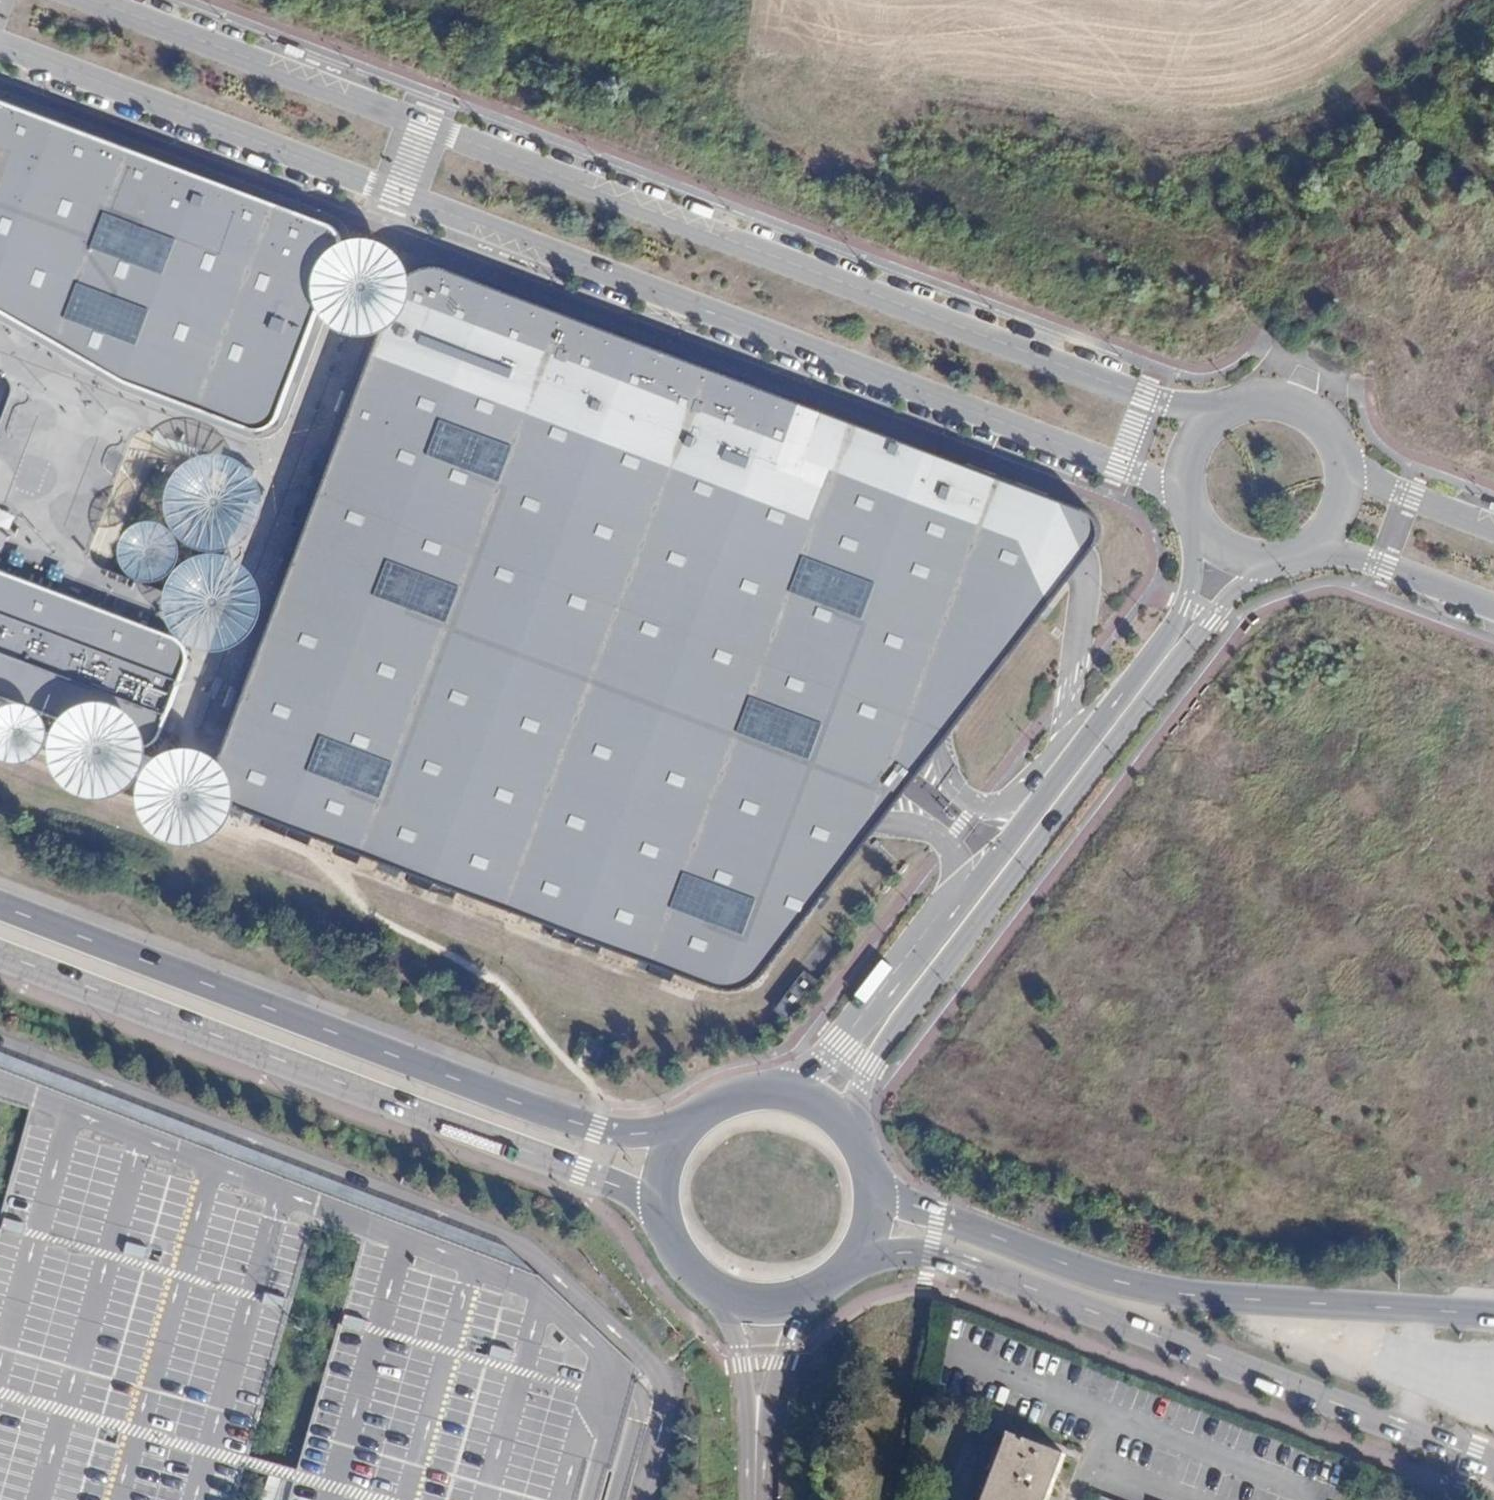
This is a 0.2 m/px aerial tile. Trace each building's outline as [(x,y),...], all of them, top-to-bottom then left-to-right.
[(1,107),(0,109),(0,167),(47,185),(67,132),(1,107)] [(107,148),(67,132),(47,185),(87,200),(107,148)] [(107,148),(87,200),(131,217),(151,165),(107,148)] [(151,165),(131,217),(321,292),(341,238),(151,165)] [(3,299),(47,185),(0,167),(0,298),(3,299)] [(280,407),(321,292),(131,217),(87,200),(47,185),(3,299),(136,370),(257,420),(280,407)] [(1036,510),(411,262),(233,742),(229,769),(238,791),(249,799),(704,973),(744,986),(767,978),(783,957),(877,836),(923,779),(954,737),(1079,574),(1067,547),(1036,510)] [(109,605),(7,566),(0,586),(0,691),(68,718),(89,661),(109,605)] [(109,605),(89,661),(130,676),(151,621),(109,605)] [(186,633),(151,621),(130,676),(89,661),(68,718),(109,733),(139,745),(156,746),(165,736),(194,664),(195,646),(186,633)] [(1065,1455),(1008,1434),(983,1499),(1047,1499),(1065,1455)]
